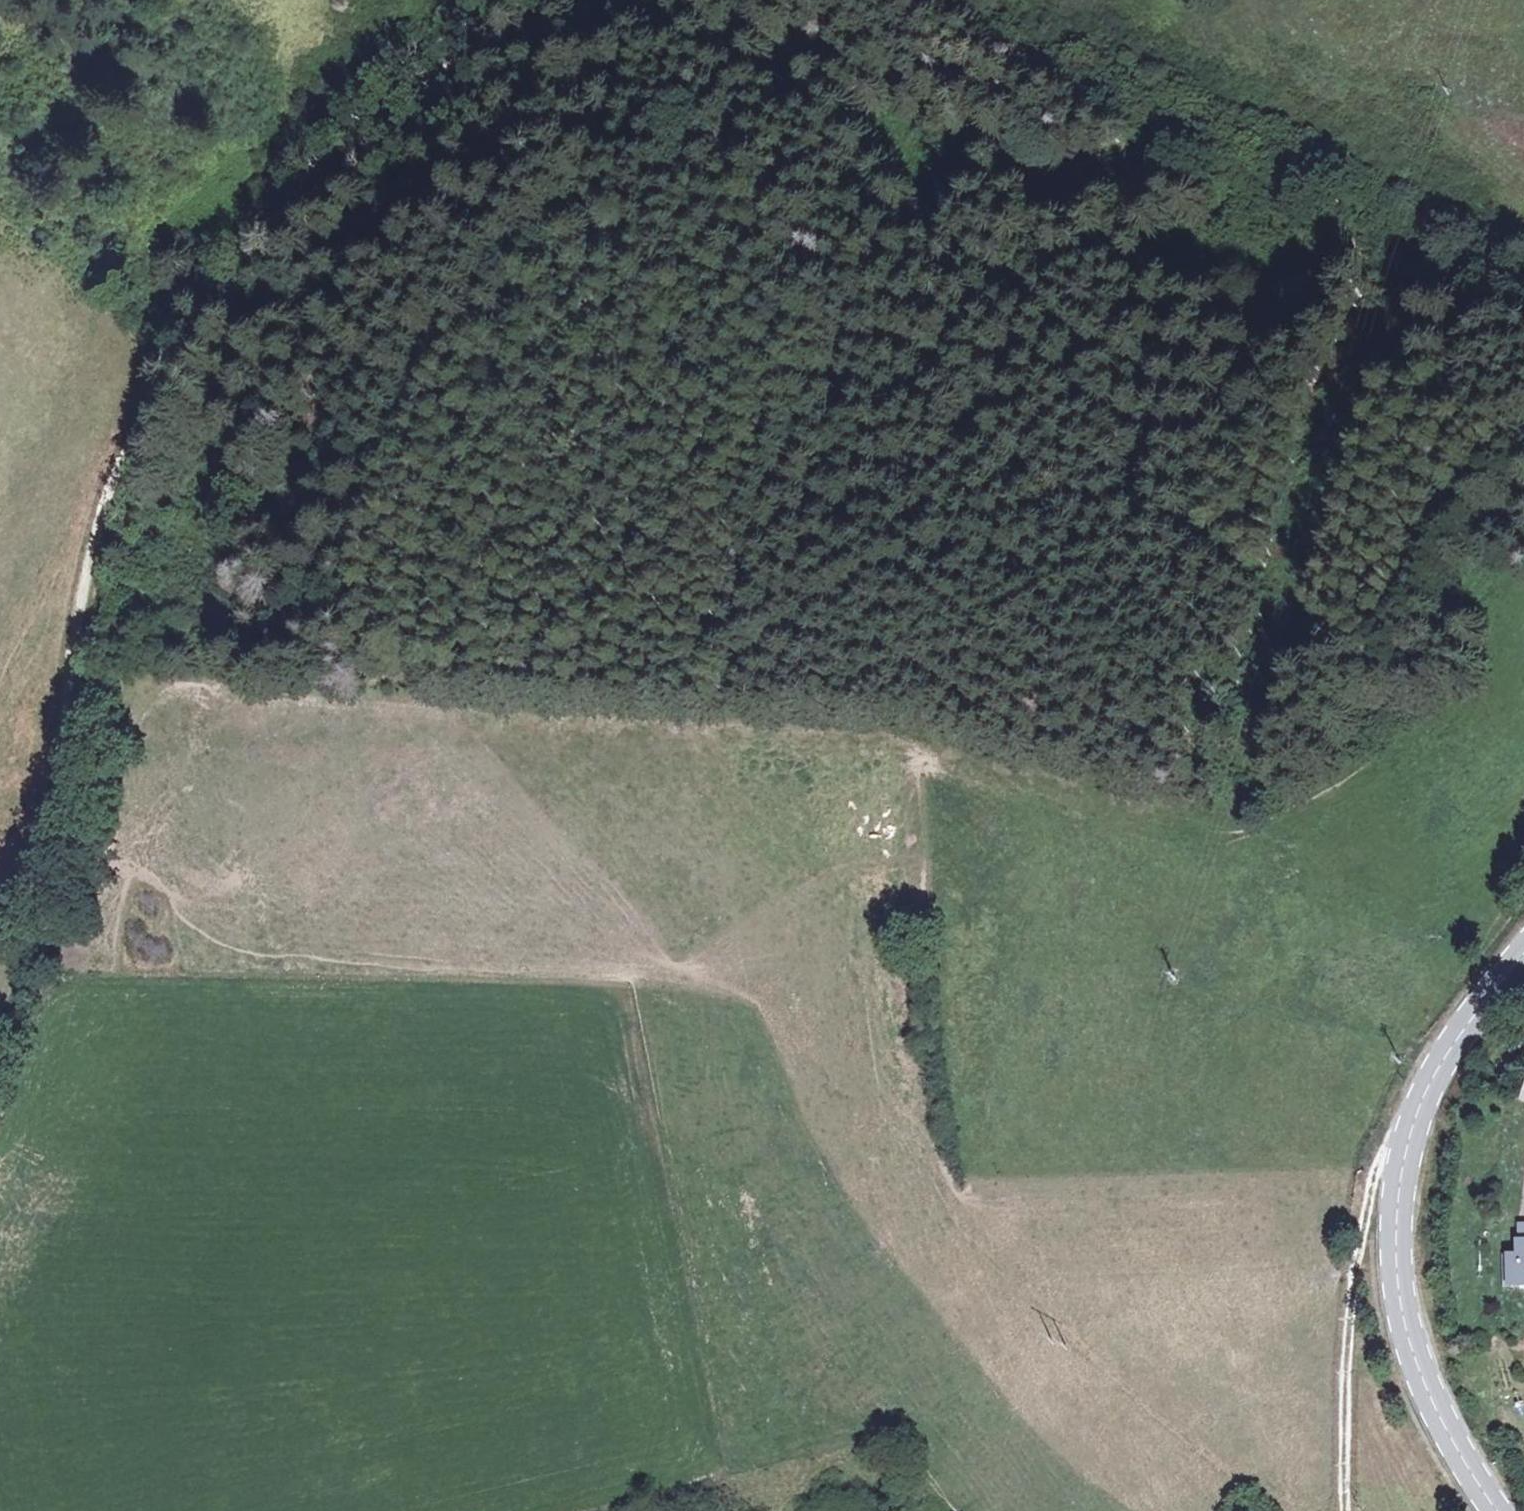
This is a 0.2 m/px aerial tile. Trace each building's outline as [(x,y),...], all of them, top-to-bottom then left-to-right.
[(1513,1289),(1523,1289),(1523,1220),(1514,1220),(1516,1240),(1511,1242),(1513,1289)]
